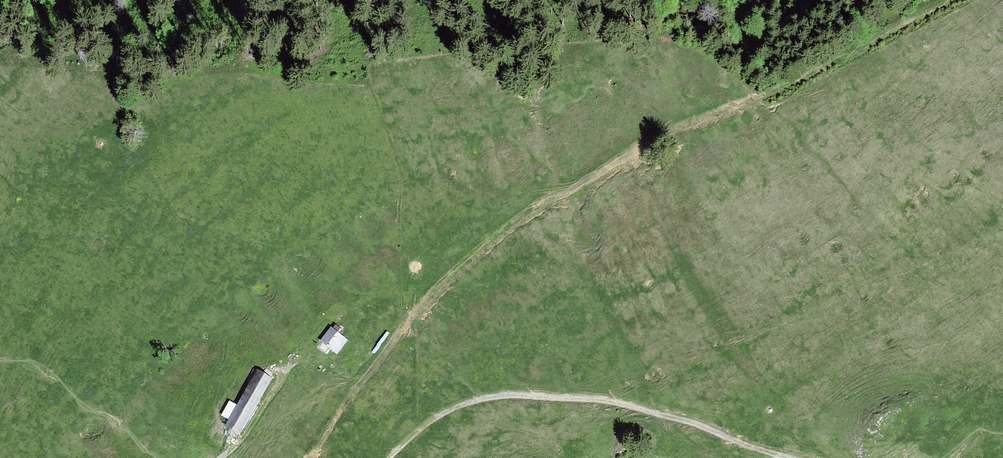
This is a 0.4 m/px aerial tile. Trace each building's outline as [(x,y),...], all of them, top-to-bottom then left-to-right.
[(350,341),(335,329),(324,343),(339,355),(350,341)] [(257,370),(224,428),(239,437),(272,379),(257,370)]
